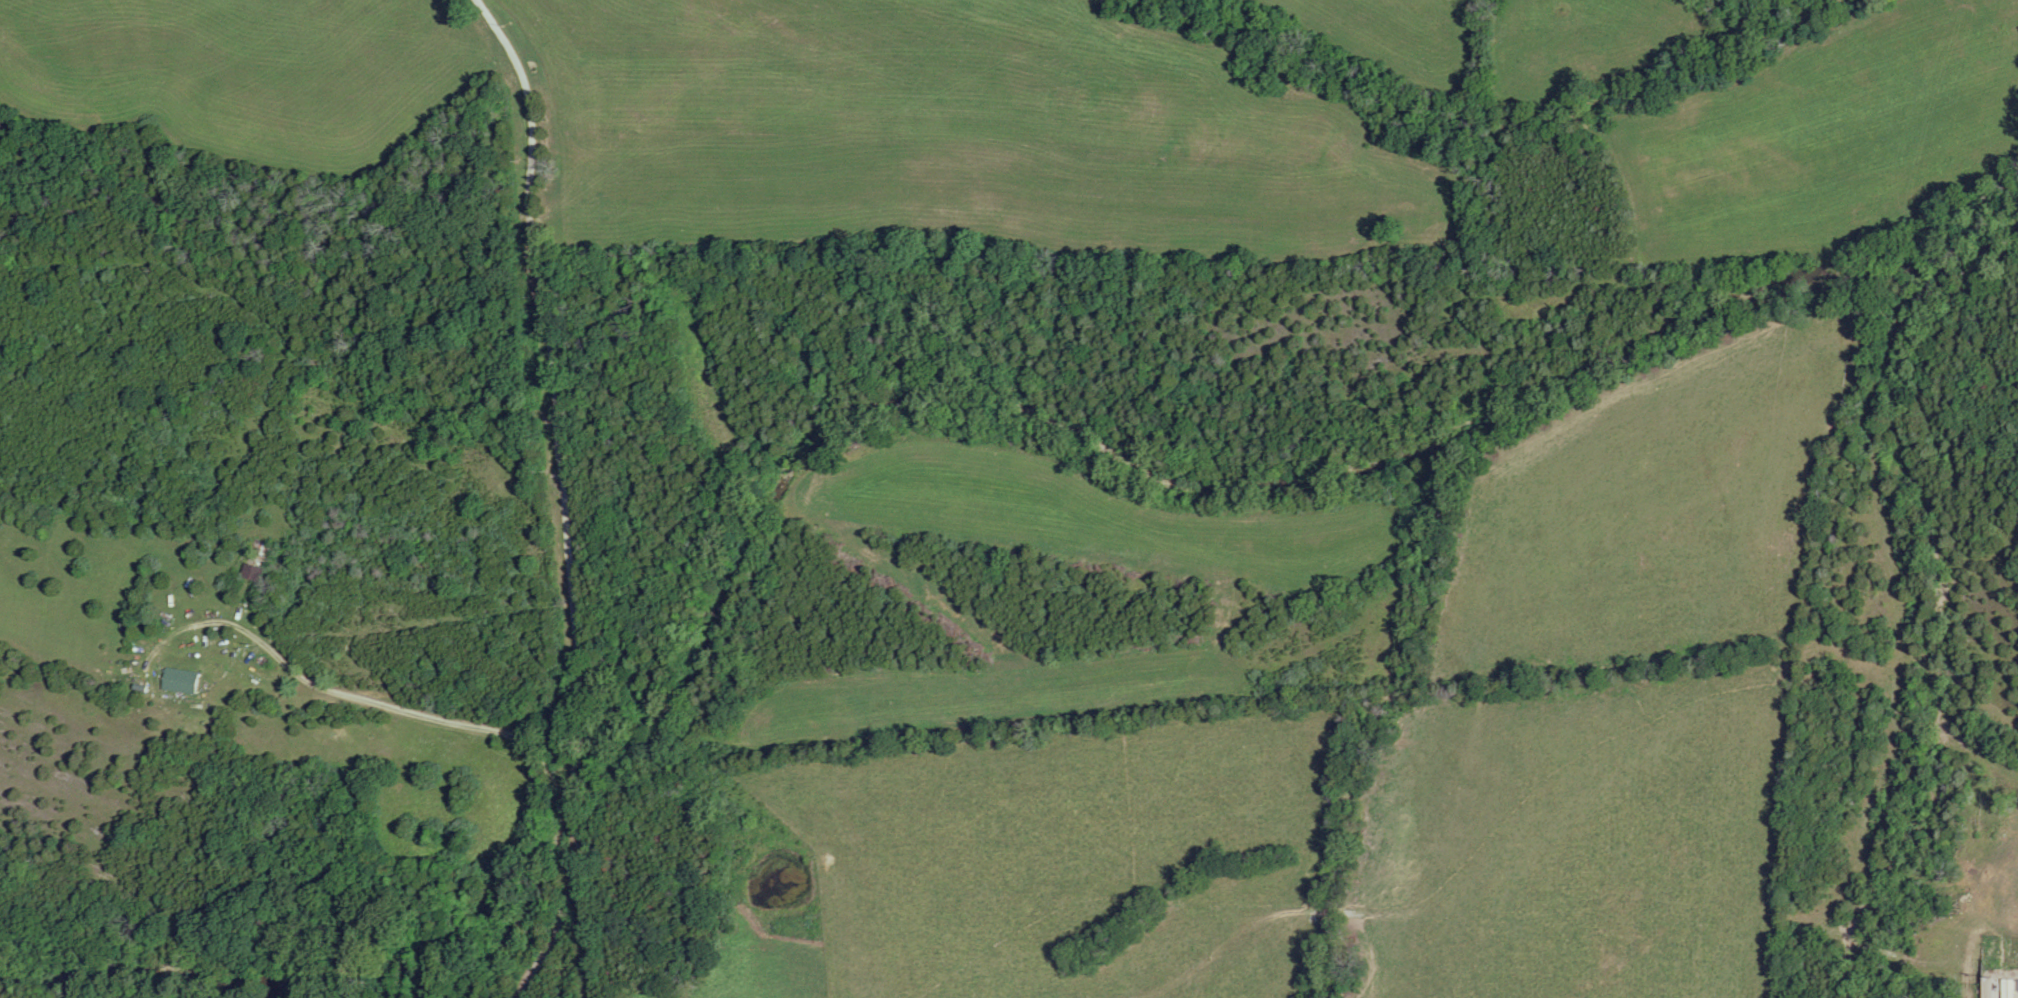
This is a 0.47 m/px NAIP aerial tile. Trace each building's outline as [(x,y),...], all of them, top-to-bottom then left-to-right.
[(241,576),(264,584),(269,570),(246,562),(241,576)] [(200,694),(202,672),(167,669),(165,691),(200,694)]
